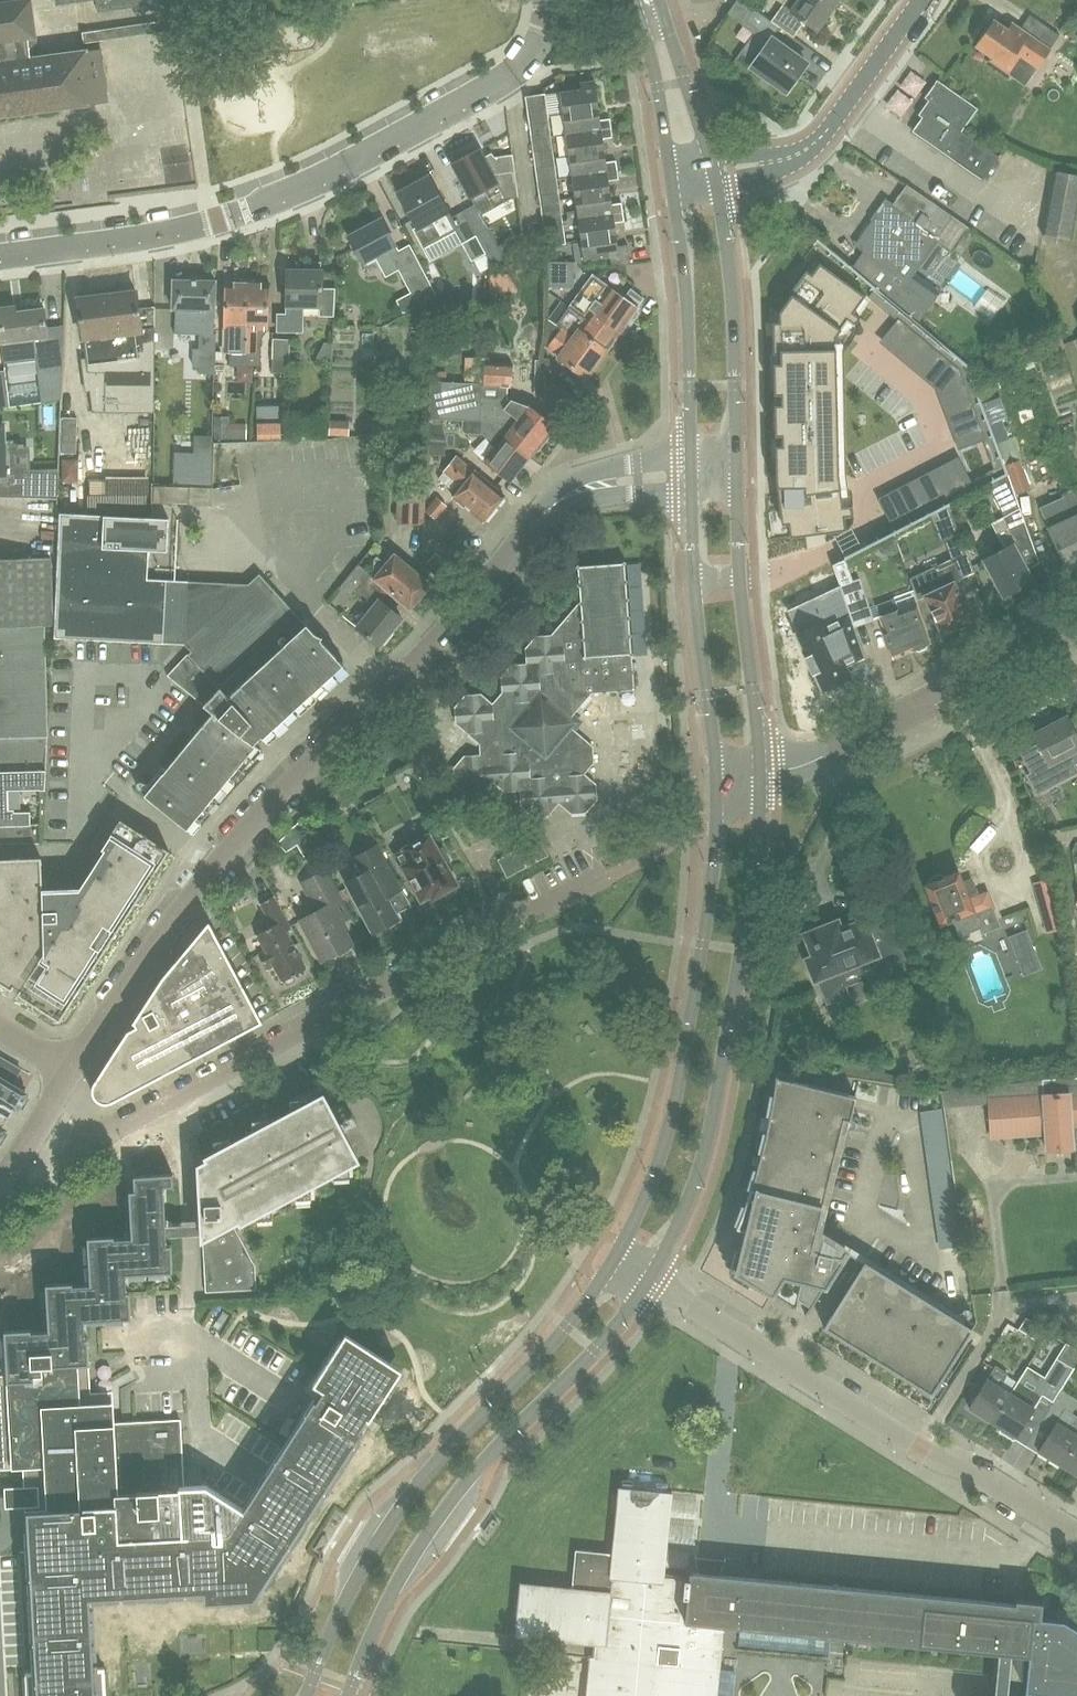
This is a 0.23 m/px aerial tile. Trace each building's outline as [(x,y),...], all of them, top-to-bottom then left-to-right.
[(60,102),(69,101),(69,105),(108,100),(101,48),(38,56),(30,0),(19,0),(0,3),(0,115),(60,106),(60,102)] [(98,11),(156,2),(156,0),(97,0),(98,11)] [(834,7),(824,0),(787,0),(772,22),(780,28),(793,37),(803,22),(817,32),(834,7)] [(780,28),(772,22),(755,10),(746,21),(762,32),(751,48),(747,45),(735,60),(751,71),(753,68),(787,92),(807,63),(772,39),(780,28)] [(83,42),(164,31),(163,20),(82,31),(83,42)] [(1047,27),(1038,41),(1013,23),(1008,30),(994,21),(977,46),(993,56),(990,60),(1012,75),(1024,57),(1039,67),(1051,50),(1060,36),(1047,27)] [(561,92),(562,97),(564,114),(600,109),(595,80),(581,82),(582,89),(561,92)] [(977,109),(939,83),(928,98),(932,101),(927,108),(934,113),(920,134),(986,179),(1001,158),(962,131),(977,109)] [(547,108),(537,110),(539,124),(549,123),(547,108)] [(611,119),(606,120),(601,120),(600,109),(564,114),(567,135),(613,129),(611,119)] [(539,124),(537,110),(528,111),(530,126),(539,124)] [(604,140),(606,139),(614,138),(613,129),(567,135),(570,156),(605,151),(604,140)] [(520,198),(514,156),(497,159),(489,163),(481,149),(453,164),(471,198),(486,190),(495,207),(506,201),(520,198)] [(543,152),(545,166),(555,165),(553,151),(543,152)] [(607,162),(606,155),(605,151),(570,156),(573,177),(618,171),(617,160),(607,162)] [(545,166),(543,152),(534,154),(536,168),(545,166)] [(1054,170),(1043,233),(1073,239),(1076,218),(1076,174),(1054,170)] [(620,180),(618,171),(573,177),(576,198),(611,193),(610,181),(620,180)] [(449,213),(430,176),(399,193),(418,229),(417,230),(425,245),(443,236),(456,228),(450,218),(452,217),(449,213)] [(549,195),(551,209),(561,207),(559,193),(549,195)] [(613,204),(611,193),(576,198),(579,219),(624,213),(623,203),(613,204)] [(551,209),(549,195),(539,196),(541,210),(551,209)] [(918,264),(934,242),(938,237),(916,221),(887,200),(874,218),(879,222),(863,243),(875,251),(859,273),(918,323),(932,301),(896,275),(909,257),(918,264)] [(930,200),(916,221),(938,237),(934,242),(952,253),(969,227),(930,200)] [(463,211),(476,235),(494,266),(506,259),(528,247),(521,234),(498,246),(492,235),(476,204),(463,211)] [(473,259),(486,252),(476,235),(463,211),(452,217),(450,218),(456,228),(464,242),(473,259)] [(626,222),(624,213),(579,219),(582,240),(617,235),(615,223),(626,222)] [(382,220),(349,238),(363,262),(375,256),(386,276),(398,270),(417,304),(436,294),(409,244),(399,250),(382,220)] [(566,244),(564,235),(549,237),(548,247),(566,244)] [(618,247),(617,235),(582,240),(584,261),(610,258),(611,263),(625,266),(632,265),(629,245),(618,247)] [(492,268),(486,257),(475,263),(481,274),(490,269),(492,268)] [(570,263),(548,263),(548,287),(569,287),(570,263)] [(838,474),(835,337),(840,330),(847,321),(854,325),(860,317),(853,312),(865,296),(819,263),(816,268),(811,275),(817,279),(810,289),(800,282),(801,282),(799,280),(788,295),(790,296),(779,312),(779,314),(779,323),(787,323),(787,335),(775,336),(775,335),(773,335),(773,353),(780,353),(780,355),(780,364),(788,364),(788,376),(776,377),(776,376),(774,376),(774,394),(781,394),(781,396),(781,405),(789,405),(789,418),(777,418),(774,418),(774,435),(781,435),(781,437),(781,446),(789,446),(790,458),(778,459),(775,459),(776,476),(778,479),(780,479),(780,492),(778,493),(780,511),(782,510),(794,509),(796,521),(789,522),(790,531),(789,531),(790,536),(846,529),(844,516),(852,515),(851,505),(843,506),(838,474)] [(971,263),(952,281),(991,321),(1010,303),(971,263)] [(323,271),(302,271),(288,271),(288,306),(289,306),(289,315),(279,315),(279,331),(303,331),(303,306),(318,306),(318,316),(335,316),(335,291),(323,291),(323,271)] [(620,332),(637,309),(636,308),(643,298),(630,289),(623,298),(594,277),(577,301),(620,332)] [(216,282),(182,281),(174,281),(173,310),(176,310),(176,321),(198,322),(198,335),(192,334),(191,350),(193,350),(193,363),(199,373),(214,374),(215,335),(211,335),(211,317),(215,318),(216,282)] [(246,367),(248,283),(226,283),(225,346),(229,346),(229,366),(246,367)] [(271,284),(248,283),(246,367),(260,367),(260,341),(258,341),(259,329),(270,329),(271,284)] [(871,292),(868,296),(880,307),(887,299),(874,289),(871,292)] [(136,291),(79,299),(84,338),(85,338),(87,357),(82,358),(85,381),(90,380),(94,411),(154,411),(155,328),(156,306),(154,297),(146,298),(146,294),(137,295),(137,291),(136,291)] [(894,318),(901,311),(887,299),(880,307),(894,318)] [(606,352),(620,332),(577,301),(570,310),(558,326),(562,329),(548,349),(558,356),(558,357),(587,378),(606,352)] [(48,347),(47,337),(48,337),(44,309),(17,312),(16,306),(0,308),(0,333),(1,342),(4,363),(17,361),(36,359),(34,349),(48,347)] [(914,323),(901,311),(894,318),(908,330),(914,323)] [(922,342),(928,334),(914,323),(908,330),(922,342)] [(1061,364),(1071,361),(1059,330),(1033,348),(1036,358),(1055,346),(1061,364)] [(942,346),(928,334),(922,342),(936,353),(942,346)] [(289,339),(272,339),(271,373),(287,373),(287,359),(289,359),(289,339)] [(956,358),(942,346),(936,353),(949,365),(956,358)] [(965,366),(956,358),(949,365),(957,372),(962,385),(971,382),(965,366)] [(482,382),(483,359),(469,359),(469,381),(482,382)] [(546,360),(536,360),(534,392),(545,400),(546,360)] [(506,384),(510,384),(511,364),(483,363),(483,383),(440,382),(428,382),(427,419),(439,419),(461,420),(495,421),(509,432),(504,437),(529,457),(554,425),(528,405),(510,398),(506,398),(506,384)] [(48,383),(39,384),(39,388),(41,401),(61,398),(62,364),(46,366),(48,383)] [(578,396),(547,380),(546,401),(569,413),(578,396)] [(979,403),(971,382),(962,385),(970,406),(979,403)] [(985,420),(979,403),(970,406),(976,423),(985,420)] [(248,424),(231,424),(231,415),(215,415),(215,438),(231,438),(248,438),(248,424)] [(76,418),(60,417),(59,453),(75,453),(76,418)] [(1043,435),(1060,434),(1059,418),(1042,418),(1043,435)] [(350,420),(330,420),(329,435),(349,436),(350,420)] [(509,432),(495,421),(461,420),(460,429),(463,432),(480,432),(498,446),(486,462),(510,481),(529,457),(504,437),(509,432)] [(991,436),(985,420),(976,423),(982,440),(991,436)] [(281,438),(280,422),(256,423),(257,439),(281,438)] [(1009,441),(1002,423),(992,428),(998,445),(1009,441)] [(4,424),(0,425),(0,496),(23,497),(57,498),(58,471),(13,472),(12,442),(4,442),(4,424)] [(405,429),(403,438),(412,440),(414,431),(405,429)] [(444,455),(444,437),(429,436),(428,455),(444,455)] [(999,457),(991,436),(982,440),(990,460),(999,457)] [(213,487),(214,456),(176,454),(174,484),(213,487)] [(462,487),(453,498),(482,522),(504,495),(475,471),(474,472),(456,457),(443,472),(462,487)] [(1005,473),(999,457),(990,460),(993,469),(997,478),(1005,473)] [(1007,462),(1017,494),(1032,488),(1020,458),(1007,462)] [(997,478),(993,469),(976,478),(980,486),(997,478)] [(425,476),(399,476),(397,522),(424,523),(425,476)] [(963,495),(980,486),(976,478),(959,487),(963,495)] [(1062,493),(1063,496),(1040,507),(1069,568),(1072,567),(1076,568),(1076,486),(1062,493)] [(946,504),(963,495),(959,487),(941,496),(946,504)] [(1018,550),(1033,542),(1020,508),(1013,488),(995,498),(1004,516),(992,523),(1005,548),(985,559),(1004,595),(1033,579),(1018,550)] [(946,504),(941,496),(924,505),(929,513),(946,504)] [(446,506),(436,498),(425,511),(435,519),(446,506)] [(911,522),(929,513),(924,505),(907,514),(911,522)] [(894,531),(911,522),(907,514),(890,523),(894,531)] [(168,519),(60,515),(55,639),(79,640),(185,644),(190,648),(169,674),(213,711),(145,793),(187,828),(196,818),(200,821),(218,799),(214,796),(230,777),(234,780),(252,759),(247,755),(256,745),(254,743),(261,736),(263,738),(264,737),(273,728),(276,732),(295,716),(297,713),(294,710),(312,693),(316,697),(336,678),(333,674),(344,664),(342,661),(307,623),(306,624),(260,573),(248,584),(145,579),(146,551),(167,552),(168,519)] [(894,531),(890,523),(872,532),(877,540),(894,531)] [(975,571),(961,535),(945,540),(959,578),(975,571)] [(890,556),(897,553),(891,542),(881,547),(884,554),(890,556)] [(410,608),(429,585),(390,552),(380,563),(376,559),(374,560),(372,576),(389,590),(410,608)] [(439,571),(448,562),(438,553),(429,561),(439,571)] [(834,564),(855,626),(875,620),(853,555),(834,564)] [(46,641),(45,626),(53,626),(51,558),(0,558),(0,843),(42,844),(41,790),(45,790),(48,716),(46,641)] [(591,694),(606,693),(618,692),(620,694),(622,691),(633,691),(636,692),(638,690),(635,688),(634,674),(636,672),(634,670),(633,656),(635,654),(632,652),(631,638),(633,636),(631,633),(629,620),(631,617),(629,615),(628,602),(630,599),(627,597),(626,583),(628,581),(626,579),(625,571),(624,565),(626,562),(624,560),(622,563),(612,564),(609,562),(607,564),(600,565),(597,565),(594,563),(592,565),(580,566),(578,564),(575,566),(578,569),(579,582),(577,584),(579,586),(580,600),(552,633),(536,635),(525,647),(527,662),(511,663),(501,676),(502,692),(493,702),(481,692),(465,693),(455,706),(456,722),(485,747),(480,753),(464,755),(453,767),(455,783),(467,794),(483,792),(494,780),(506,790),(521,789),(523,805),(535,816),(551,814),(560,803),(572,813),(588,812),(598,800),(596,784),(585,774),(595,762),(593,746),(574,729),(580,722),(573,716),(591,694)] [(379,646),(402,618),(380,600),(389,590),(372,576),(358,564),(341,584),(354,594),(358,590),(376,605),(357,627),(379,646)] [(920,598),(926,595),(943,633),(955,627),(963,628),(968,625),(971,620),(972,619),(954,580),(932,591),(925,573),(912,578),(920,598)] [(855,632),(840,587),(812,600),(790,611),(799,631),(795,633),(806,656),(804,657),(812,673),(813,672),(821,689),(851,675),(835,641),(855,632)] [(930,642),(917,605),(900,611),(895,598),(877,604),(881,616),(885,630),(894,657),(913,648),(919,651),(927,648),(928,642),(930,642)] [(1073,764),(1076,762),(1076,734),(1068,717),(1052,726),(1049,720),(1035,727),(1038,733),(1035,734),(1040,744),(1023,753),(1033,773),(1029,775),(1038,792),(1076,772),(1076,771),(1073,764)] [(510,825),(502,811),(486,820),(494,834),(510,825)] [(100,957),(169,850),(121,819),(102,848),(104,850),(79,888),(42,890),(41,857),(0,859),(0,917),(42,917),(100,957)] [(315,845),(301,820),(282,840),(287,845),(300,842),(305,851),(315,845)] [(395,854),(422,900),(431,895),(433,899),(443,894),(444,896),(452,891),(451,889),(458,885),(446,863),(451,860),(444,848),(439,851),(430,834),(395,854)] [(548,855),(539,838),(521,847),(498,859),(507,876),(548,855)] [(347,882),(374,933),(388,926),(390,928),(404,920),(396,904),(393,905),(388,896),(403,888),(379,845),(356,857),(364,873),(347,882)] [(342,922),(353,916),(328,868),(303,881),(319,911),(303,920),(324,960),(339,952),(341,956),(351,950),(349,946),(353,944),(342,922)] [(960,934),(979,926),(981,933),(1002,926),(995,907),(988,890),(970,898),(968,893),(974,891),(970,880),(964,882),(959,872),(946,877),(940,874),(933,877),(930,883),(927,884),(942,924),(954,919),(960,934)] [(1062,928),(1049,880),(1034,884),(1047,932),(1062,928)] [(286,981),(290,984),(296,981),(295,975),(307,968),(287,931),(292,929),(275,897),(262,904),(274,926),(258,935),(267,951),(260,954),(268,969),(275,966),(284,982),(286,981)] [(865,918),(861,920),(859,915),(844,921),(846,926),(841,927),(838,919),(803,933),(812,956),(805,958),(814,981),(818,979),(827,1003),(836,999),(833,992),(846,987),(839,971),(871,958),(881,983),(910,972),(895,935),(875,943),(865,918)] [(0,917),(0,982),(10,989),(18,994),(59,1020),(100,957),(42,917),(0,917)] [(259,1024),(262,1022),(261,1021),(210,923),(208,922),(205,925),(186,949),(183,952),(183,953),(176,961),(162,977),(132,1023),(134,1024),(136,1026),(128,1031),(127,1031),(98,1076),(111,1102),(162,1075),(171,1070),(175,1068),(184,1063),(221,1044),(230,1039),(233,1037),(259,1024)] [(1031,944),(1026,931),(1010,937),(1015,950),(1031,944)] [(25,1091),(24,1090),(12,1083),(21,1069),(0,1056),(0,1118),(6,1122),(14,1109),(19,1108),(26,1096),(25,1091)] [(778,1075),(776,1075),(773,1096),(771,1095),(768,1113),(770,1113),(766,1133),(763,1133),(759,1150),(761,1150),(756,1170),(754,1169),(749,1186),(751,1187),(744,1206),(742,1205),(736,1222),(738,1223),(736,1227),(746,1229),(735,1271),(772,1295),(784,1276),(803,1281),(800,1293),(814,1302),(805,1315),(807,1316),(847,1251),(845,1250),(841,1256),(811,1249),(843,1118),(850,1120),(856,1096),(778,1076),(778,1075)] [(1043,1081),(1044,1095),(1044,1097),(988,1100),(991,1138),(1047,1134),(1048,1151),(1075,1150),(1073,1126),(1076,1126),(1076,1079),(1043,1081)] [(339,1122),(324,1094),(207,1157),(214,1169),(200,1177),(207,1293),(257,1290),(256,1266),(234,1223),(240,1219),(242,1222),(359,1160),(339,1122)] [(25,1466),(26,1487),(27,1511),(37,1672),(25,1673),(27,1695),(106,1695),(104,1668),(94,1669),(90,1598),(261,1588),(395,1378),(339,1342),(318,1375),(318,1376),(313,1384),(322,1390),(315,1400),(313,1399),(298,1423),(284,1445),(271,1465),(229,1531),(209,1532),(206,1485),(183,1486),(179,1419),(156,1420),(157,1434),(139,1435),(139,1423),(113,1425),(111,1394),(109,1394),(90,1395),(88,1364),(91,1364),(89,1338),(86,1338),(85,1321),(132,1318),(131,1291),(127,1291),(126,1274),(174,1271),(172,1245),(167,1245),(164,1186),(174,1186),(174,1174),(134,1176),(135,1190),(129,1191),(132,1238),(115,1239),(115,1236),(88,1237),(90,1284),(73,1285),(73,1282),(46,1284),(49,1331),(32,1332),(32,1329),(5,1331),(8,1377),(0,1378),(0,1468),(25,1466)] [(972,1329),(865,1262),(825,1326),(825,1325),(824,1327),(932,1394),(972,1329)] [(1047,1331),(1025,1317),(1018,1329),(1040,1343),(1047,1331)] [(1052,1334),(1044,1347),(1075,1366),(1076,1363),(1076,1349),(1052,1334)] [(993,1423),(1012,1393),(999,1386),(1007,1373),(996,1366),(989,1379),(970,1408),(993,1423)] [(1029,1418),(1040,1425),(1062,1390),(1060,1389),(1063,1385),(1052,1379),(1045,1391),(1022,1377),(1012,1393),(993,1423),(1017,1438),(1029,1418)] [(1076,1442),(1076,1415),(1072,1412),(1076,1403),(1076,1400),(1062,1390),(1040,1425),(1051,1432),(1039,1452),(1062,1466),(1076,1442)] [(1062,1466),(1076,1476),(1076,1442),(1062,1466)] [(206,1478),(219,1477),(218,1450),(205,1450),(206,1478)] [(721,1575),(725,1564),(697,1561),(698,1572),(690,1572),(689,1578),(664,1575),(673,1492),(620,1487),(613,1554),(575,1550),(571,1588),(520,1583),(515,1635),(593,1643),(591,1660),(588,1695),(725,1695),(727,1670),(717,1669),(722,1625),(738,1627),(736,1645),(828,1653),(829,1635),(995,1651),(990,1695),(1006,1695),(1011,1653),(1028,1654),(1025,1690),(1076,1695),(1076,1629),(1063,1621),(1041,1619),(1042,1603),(1023,1601),(1016,1600),(1015,1604),(721,1575)]
